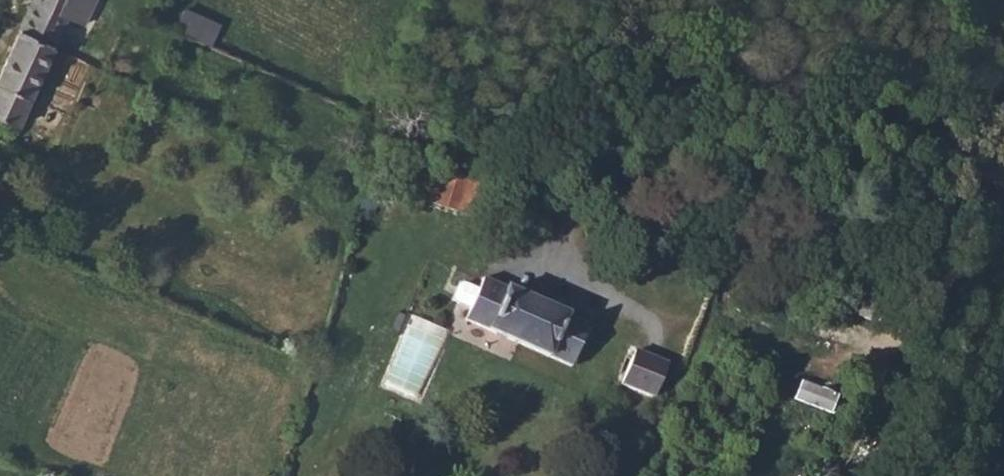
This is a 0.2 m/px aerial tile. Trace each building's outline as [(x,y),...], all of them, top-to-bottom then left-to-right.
[(0,70),(0,89),(29,101),(73,0),(31,0),(2,65),(0,70)] [(186,6),(176,27),(213,43),(223,22),(186,6)] [(17,129),(29,101),(0,89),(0,121),(17,129)] [(433,172),(428,206),(453,211),(459,177),(433,172)] [(465,309),(460,321),(492,335),(536,353),(567,366),(584,324),(478,278),(473,290),(465,309)] [(453,304),(465,309),(473,290),(461,286),(456,284),(452,287),(449,297),(449,302),(453,304)] [(856,294),(849,316),(869,323),(878,293),(868,290),(864,297),(856,294)] [(674,366),(642,351),(628,383),(660,397),(674,366)]
